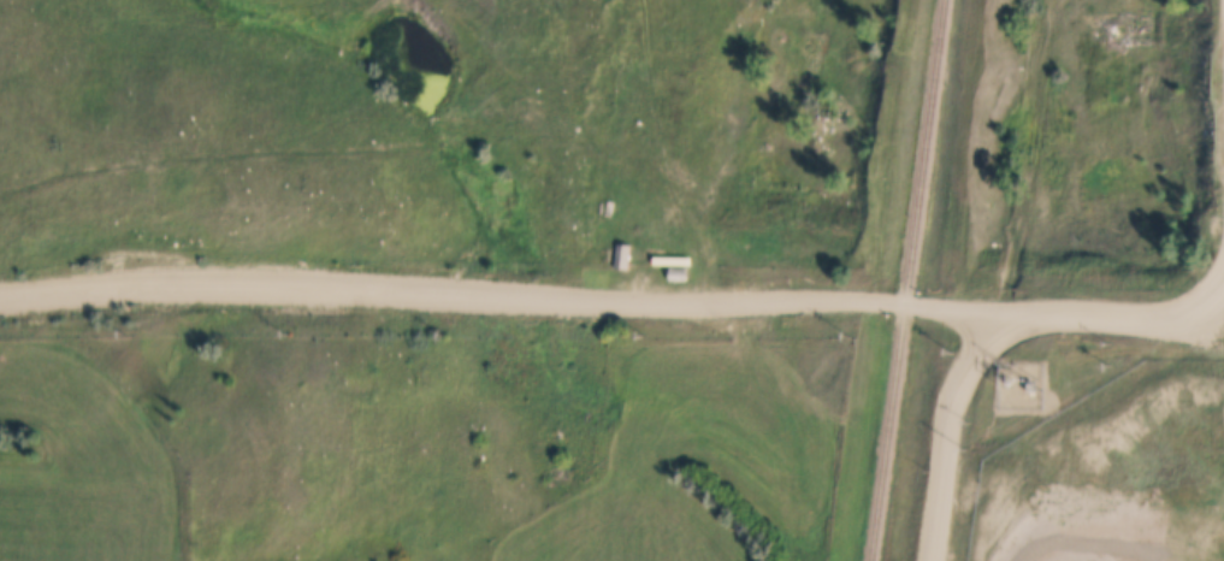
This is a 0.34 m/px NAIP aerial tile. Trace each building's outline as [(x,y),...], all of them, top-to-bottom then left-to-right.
[(631,242),(616,241),(615,268),(630,269),(631,242)] [(687,266),(670,266),(670,279),(687,279),(687,266)]
